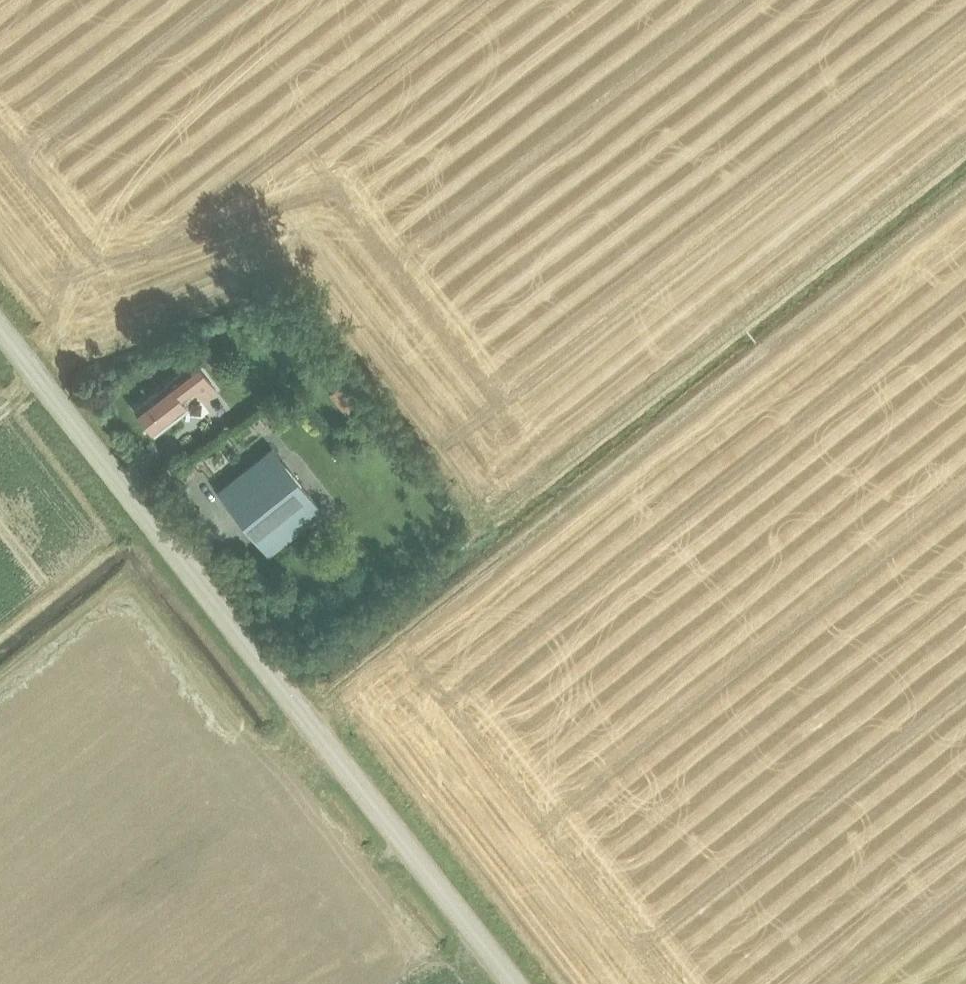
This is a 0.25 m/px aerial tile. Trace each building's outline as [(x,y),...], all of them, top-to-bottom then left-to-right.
[(195,363),(137,407),(155,431),(186,407),(184,404),(196,394),(204,405),(218,394),(195,363)] [(272,447),(218,491),(268,554),(322,510),(272,447)] [(170,459),(162,465),(168,475),(177,470),(170,459)]
